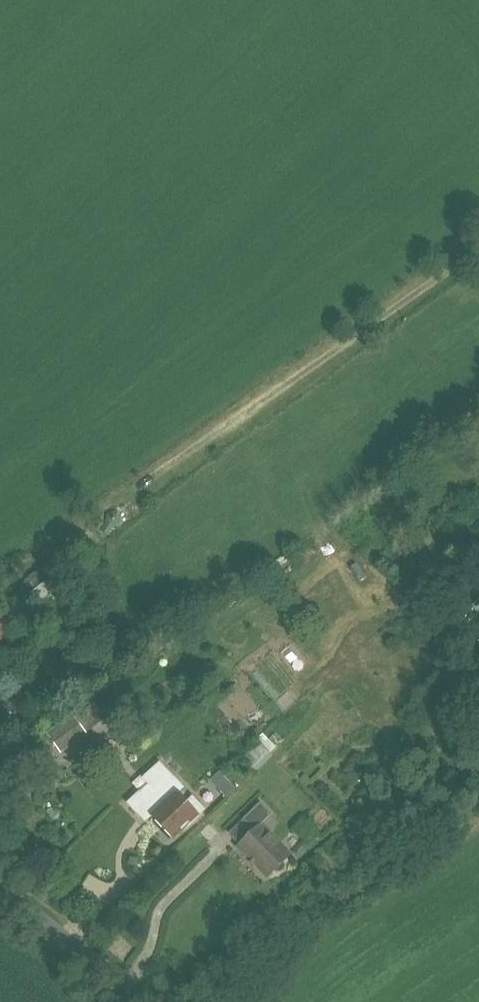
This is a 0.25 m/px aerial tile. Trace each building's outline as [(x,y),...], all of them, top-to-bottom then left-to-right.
[(107,523),(101,530),(107,534),(112,527),(119,523),(120,516),(114,512),(107,515),(107,523)] [(45,562),(26,577),(34,588),(53,574),(45,562)] [(13,631),(0,614),(0,641),(13,631)] [(243,680),(226,692),(243,718),(261,706),(243,680)] [(46,731),(49,735),(61,753),(87,734),(102,721),(98,715),(90,705),(74,716),(72,712),(46,731)] [(256,773),(280,747),(264,733),(241,759),(256,773)] [(186,802),(177,793),(183,787),(160,763),(143,779),(148,784),(128,803),(140,816),(147,810),(152,815),(151,816),(173,839),(198,815),(204,810),(192,797),(186,802)] [(236,790),(227,781),(218,789),(227,798),(236,790)] [(243,819),(254,831),(238,847),(268,877),(275,870),(276,871),(278,871),(280,872),(281,871),(283,871),(284,869),(285,868),(285,866),(285,865),(285,863),(284,861),(291,854),(261,824),(272,814),(260,803),(243,819)]
